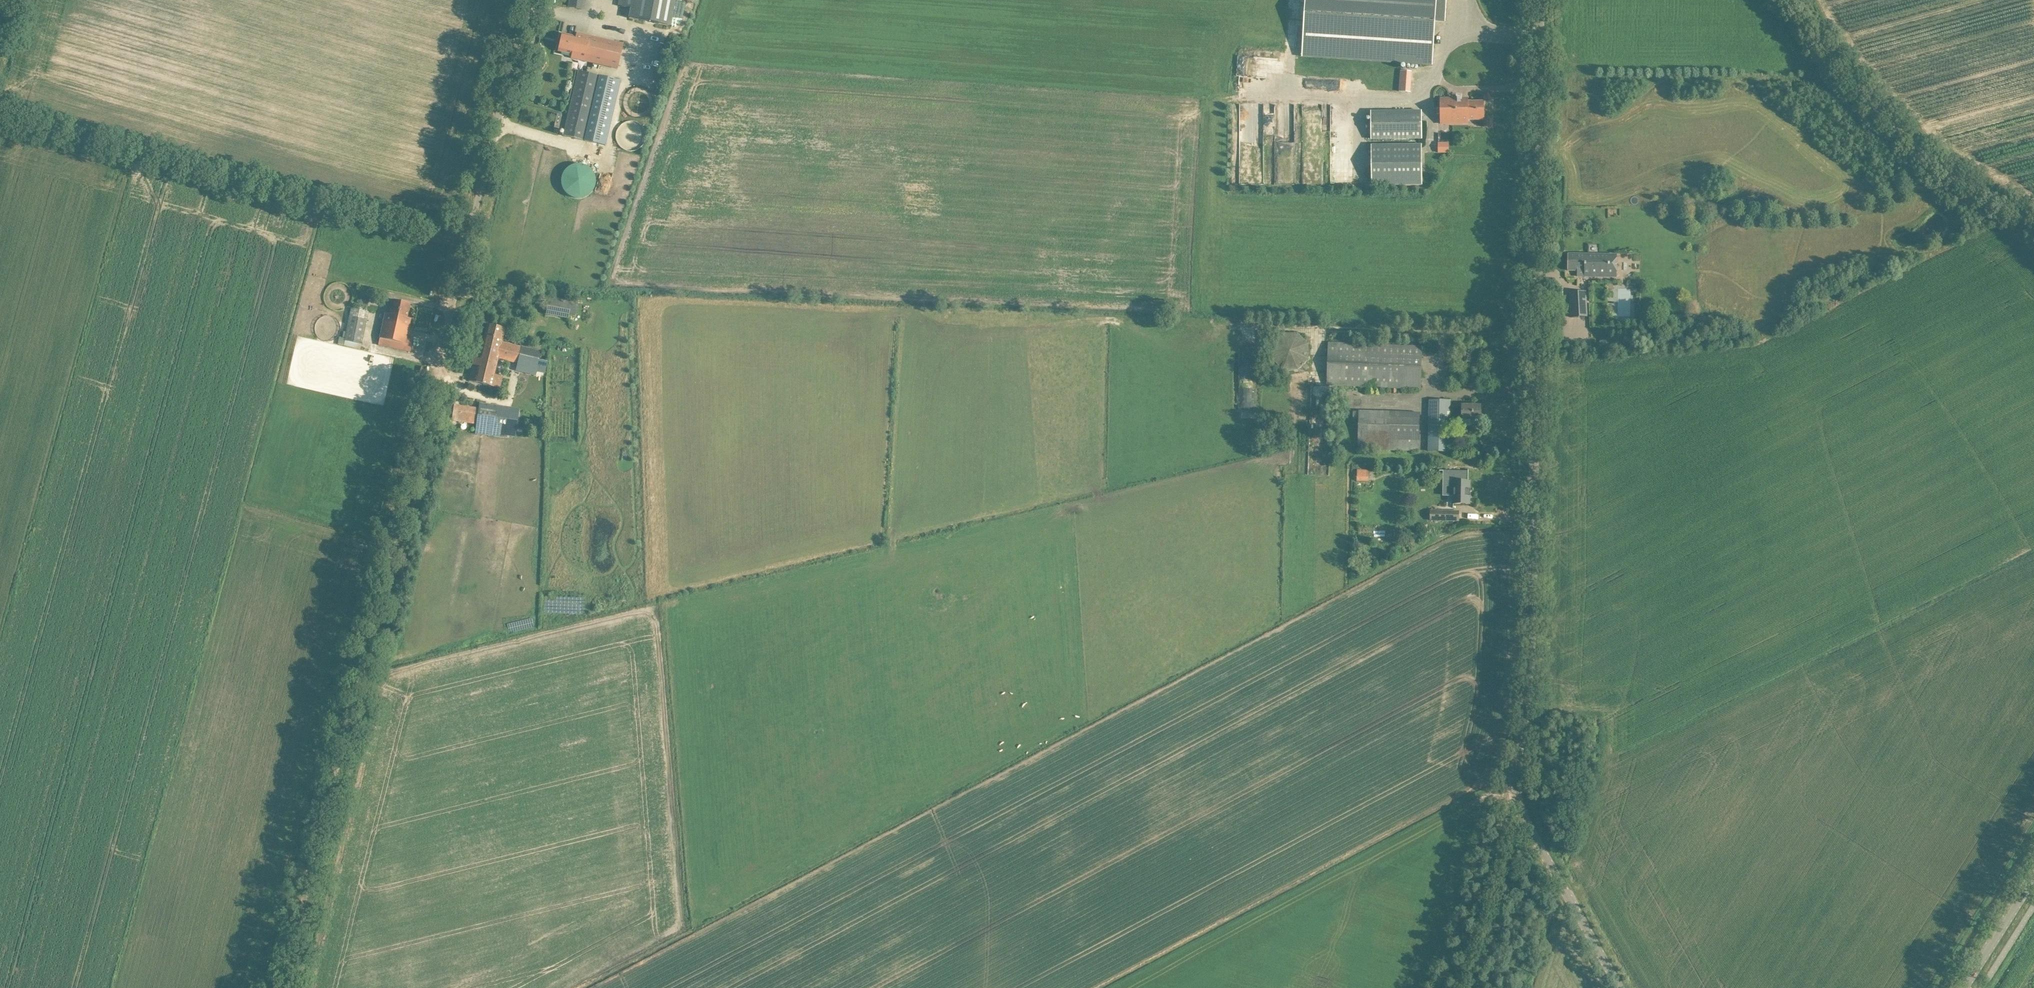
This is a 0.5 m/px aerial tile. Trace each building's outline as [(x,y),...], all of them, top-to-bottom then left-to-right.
[(568,7),(584,10),(586,0),(569,0),(568,7)] [(676,0),(622,0),(621,6),(631,8),(629,18),(670,26),(676,0)] [(1451,20),(1453,0),(1312,0),(1308,53),(1438,63),(1441,19),(1451,20)] [(617,69),(623,45),(591,38),(591,36),(577,33),(576,37),(562,33),(558,51),(572,54),(571,58),(617,69)] [(620,80),(579,71),(563,135),(604,145),(620,80)] [(1468,98),(1440,99),(1441,123),(1468,123),(1469,120),(1484,120),(1484,101),(1468,102),(1468,98)] [(1371,114),(1372,140),(1422,139),(1421,113),(1371,114)] [(1263,132),(1272,133),(1274,123),(1265,121),(1263,132)] [(1437,152),(1448,152),(1448,141),(1437,141),(1437,152)] [(1371,184),(1421,184),(1421,143),(1371,143),(1371,184)] [(590,196),(590,165),(561,166),(562,197),(590,196)] [(1577,276),(1585,276),(1585,274),(1614,274),(1615,255),(1568,254),(1568,270),(1578,270),(1577,276)] [(1571,317),(1581,317),(1588,316),(1587,291),(1570,292),(1571,317)] [(545,298),(544,316),(567,317),(568,299),(545,298)] [(379,345),(400,350),(410,352),(413,337),(407,336),(411,318),(407,318),(410,304),(392,300),(389,314),(385,313),(379,345)] [(360,344),(365,325),(367,312),(352,308),(345,341),(360,344)] [(480,337),(470,381),(499,388),(502,376),(494,374),(498,357),(536,367),(540,352),(502,342),(505,328),(488,324),(484,338),(480,337)] [(1306,368),(1305,333),(1285,333),(1286,344),(1273,345),(1273,369),(1306,368)] [(1609,338),(1601,338),(1602,348),(1610,347),(1609,338)] [(1329,342),(1327,386),(1421,389),(1422,346),(1329,342)] [(1216,358),(1217,368),(1228,367),(1228,357),(1216,358)] [(1462,419),(1480,420),(1481,405),(1463,405),(1463,406),(1450,406),(1450,401),(1429,400),(1429,451),(1450,451),(1450,419),(1462,419)] [(510,415),(497,413),(498,406),(480,404),(479,410),(454,407),(452,420),(495,426),(495,427),(508,428),(510,415)] [(1420,412),(1359,410),(1358,449),(1419,451),(1420,412)] [(1369,471),(1358,470),(1357,481),(1368,482),(1369,471)] [(1469,482),(1468,482),(1468,471),(1454,471),(1453,481),(1449,481),(1449,488),(1454,488),(1453,503),(1469,504),(1469,482)] [(1446,520),(1447,511),(1430,510),(1430,520),(1446,520)] [(1447,511),(1446,520),(1459,521),(1459,511),(1447,511)]
